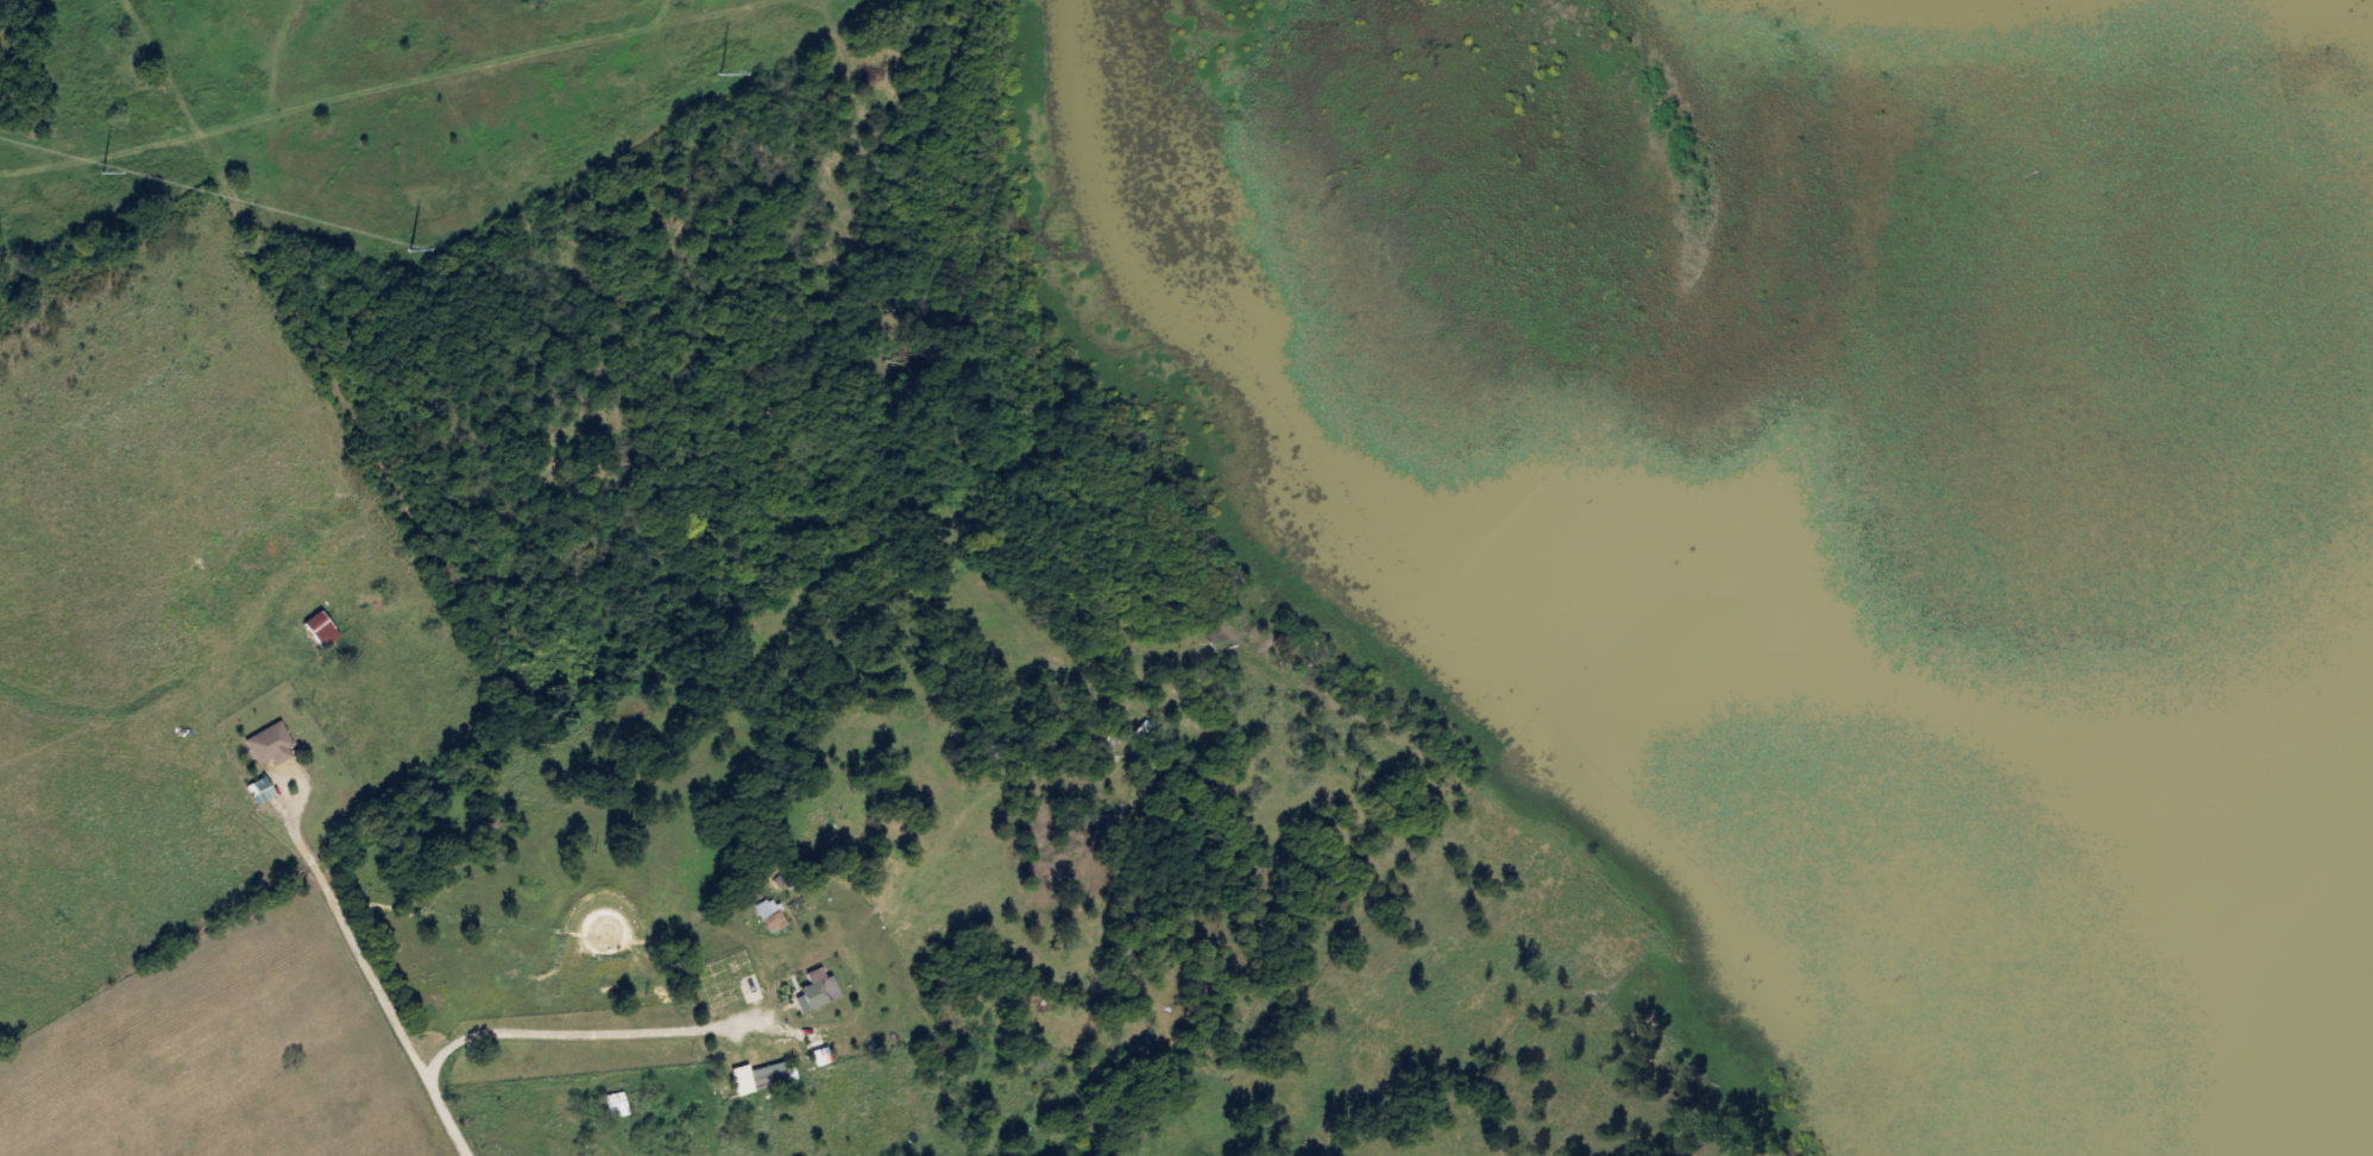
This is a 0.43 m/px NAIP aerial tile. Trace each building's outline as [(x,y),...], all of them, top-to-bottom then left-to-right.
[(336,638),(317,650),(296,617),(315,605),(336,638)] [(271,765),(267,757),(253,764),(241,739),(278,721),(294,754),(271,765)] [(798,1012),(789,991),(829,977),(837,998),(798,1012)]
